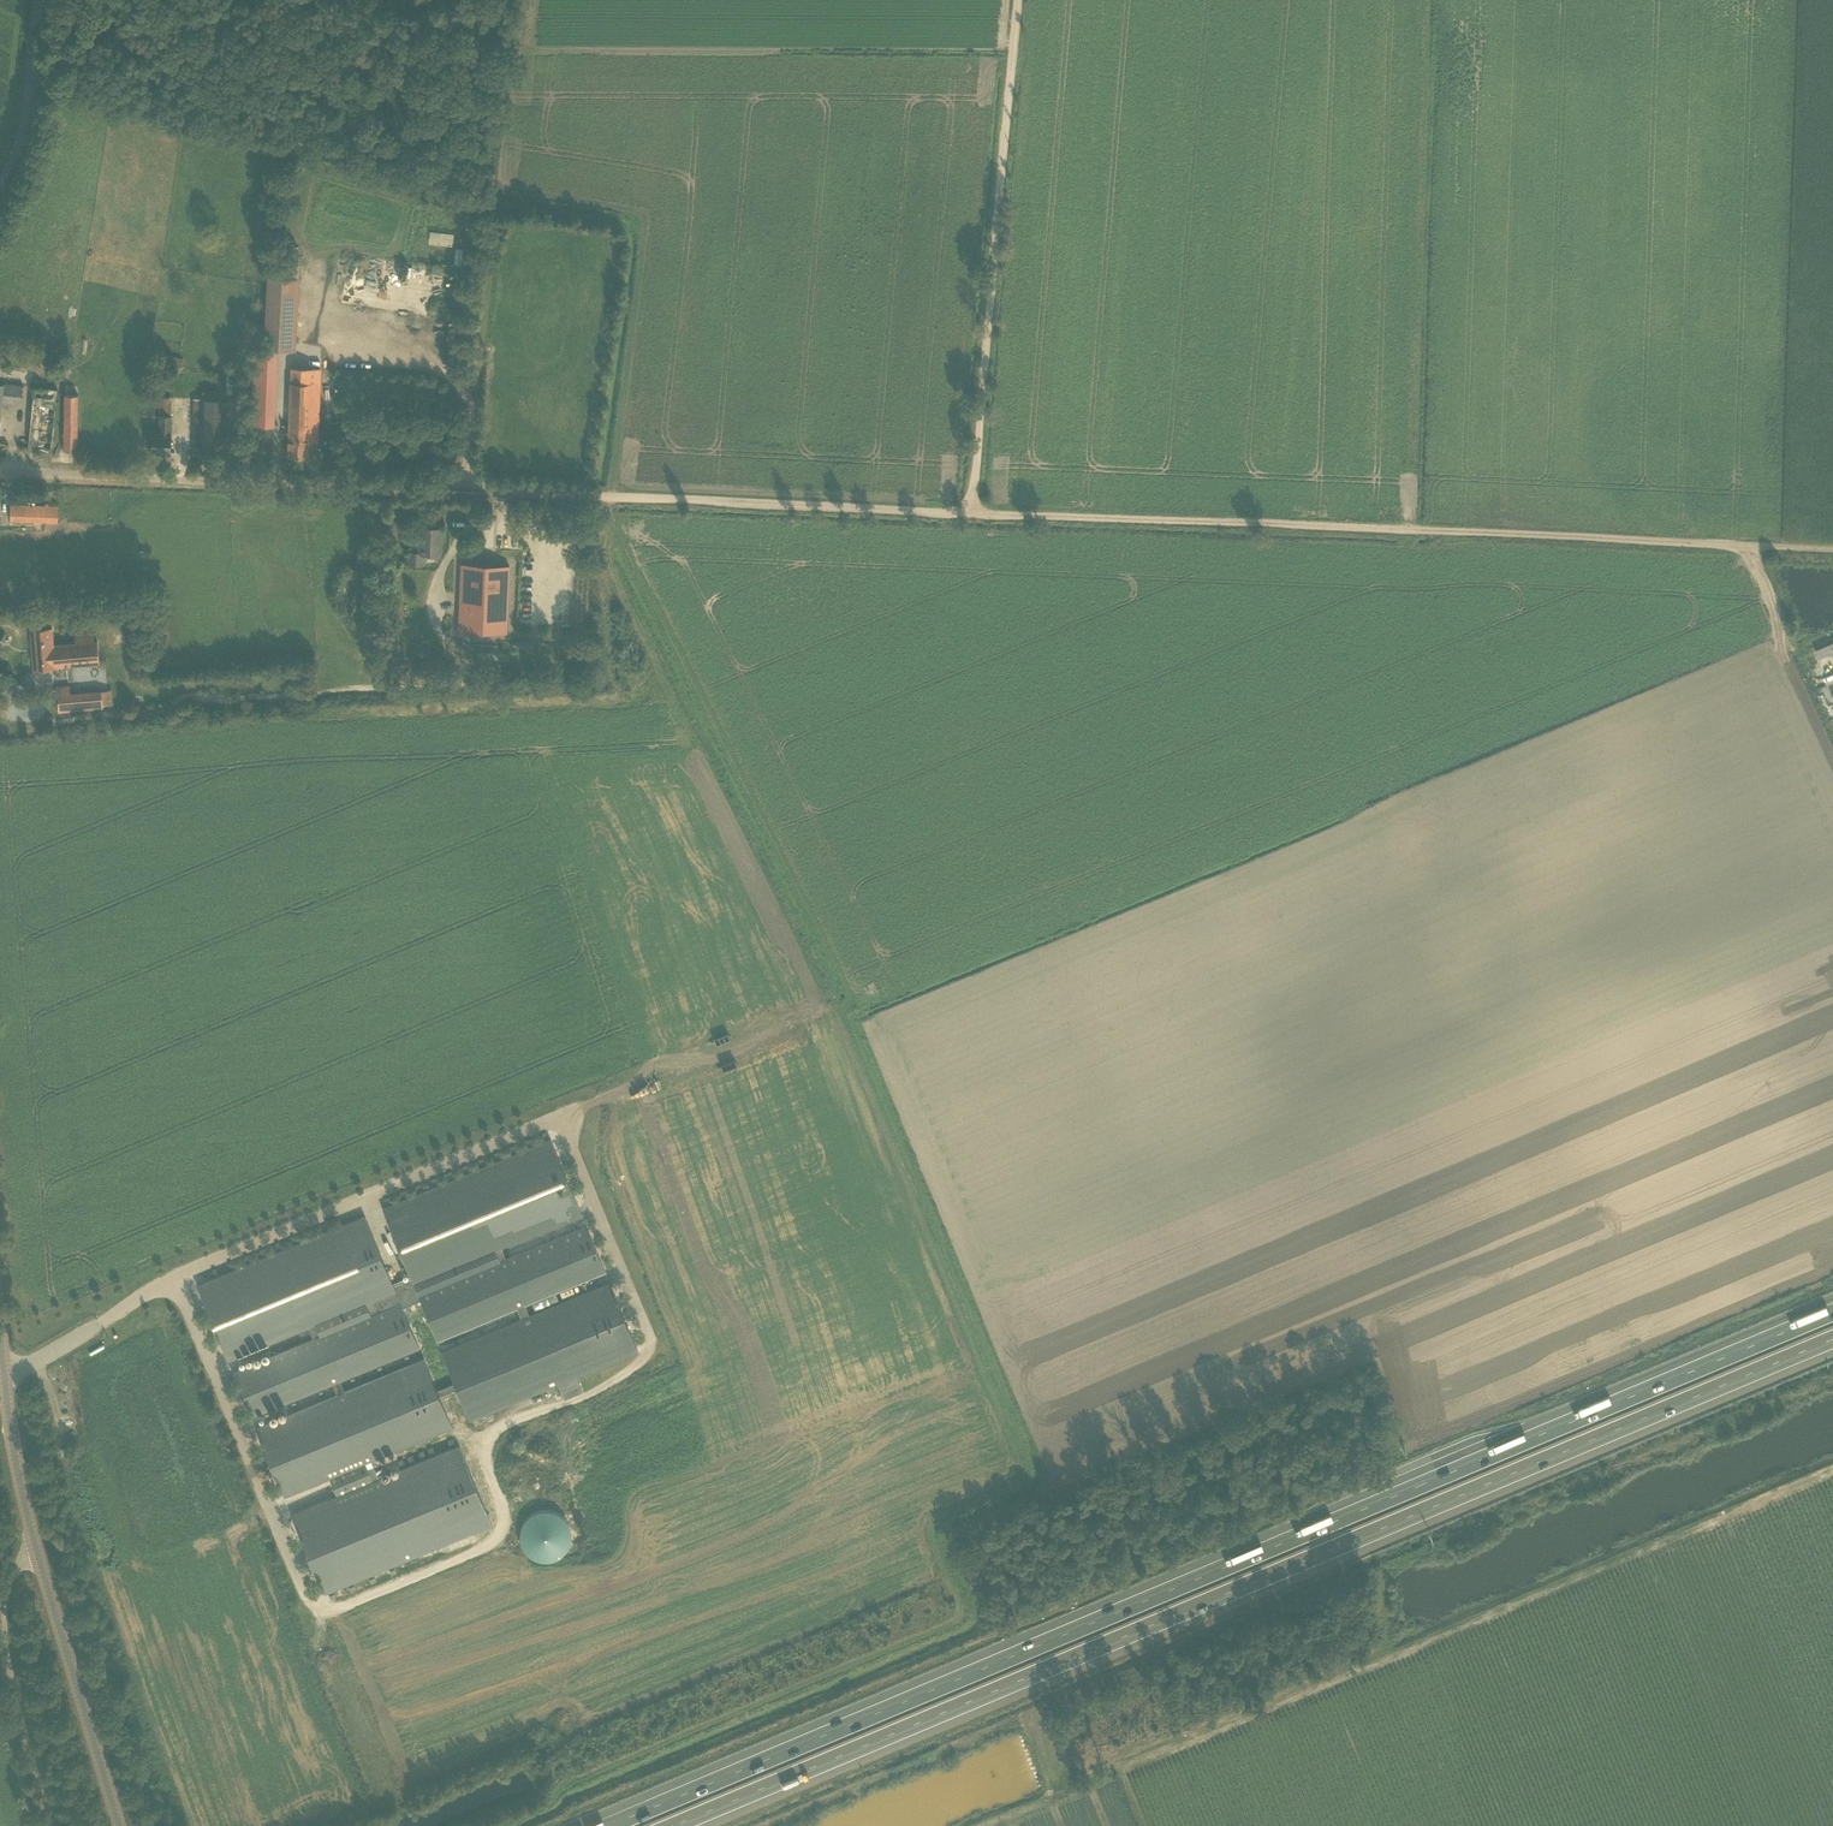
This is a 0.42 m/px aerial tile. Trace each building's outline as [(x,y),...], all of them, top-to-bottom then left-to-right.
[(298,277),(300,277),(300,265),(269,263),(268,276),(298,277)] [(264,328),(263,348),(277,348),(277,349),(296,350),(297,329),(264,328)] [(182,372),(184,357),(168,354),(165,369),(182,372)] [(289,455),(308,455),(308,438),(318,438),(321,372),(292,371),(289,455)] [(2,401),(22,403),(23,385),(0,383),(0,418),(2,401)] [(225,453),(226,398),(226,390),(202,390),(202,398),(194,398),(193,452),(225,453)] [(65,394),(64,449),(77,450),(78,394),(65,394)] [(153,432),(152,451),(171,452),(171,433),(171,415),(160,415),(159,432),(153,432)] [(29,521),(57,522),(59,522),(59,504),(11,504),(11,521),(23,521),(23,520),(28,520),(29,521)] [(441,553),(442,527),(417,526),(416,551),(409,551),(408,563),(424,563),(424,552),(441,553)] [(505,632),(508,566),(462,564),(461,598),(473,599),(472,607),(461,607),(460,630),(505,632)] [(35,606),(35,614),(46,614),(46,606),(35,606)] [(52,627),(31,628),(34,668),(99,663),(98,640),(94,641),(93,632),(75,634),(76,642),(54,644),(52,627)] [(1815,649),(1819,658),(1832,652),(1832,642),(1815,649)] [(70,684),(57,685),(59,711),(72,710),(70,684)] [(411,1277),(394,1284),(396,1291),(377,1298),(382,1309),(401,1302),(403,1307),(421,1299),(437,1339),(517,1306),(522,1318),(442,1351),(455,1383),(437,1390),(439,1395),(457,1388),(470,1419),(558,1383),(576,1376),(638,1350),(610,1282),(529,1315),(524,1303),(605,1270),(587,1225),(506,1258),(502,1247),(582,1214),(551,1139),(383,1208),(411,1277)] [(377,1298),(396,1291),(365,1215),(197,1284),(228,1360),(310,1326),(314,1337),(233,1371),(251,1416),(333,1383),(337,1394),(256,1427),(284,1496),(330,1477),(337,1495),(292,1514),(324,1593),(492,1524),(460,1445),(379,1478),(371,1460),(452,1427),(439,1395),(424,1358),(345,1391),(340,1380),(419,1347),(403,1307),(401,1302),(382,1309),(377,1298)] [(582,1391),(576,1376),(558,1383),(564,1398),(582,1391)]
